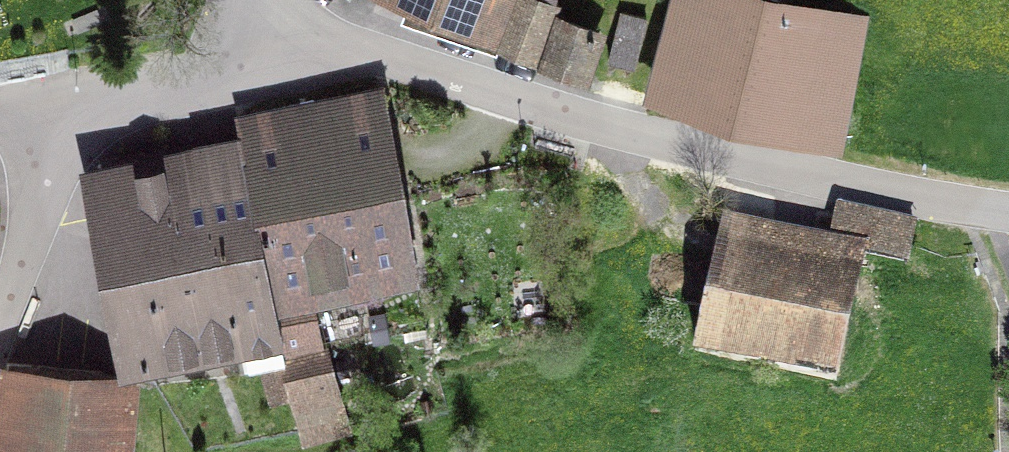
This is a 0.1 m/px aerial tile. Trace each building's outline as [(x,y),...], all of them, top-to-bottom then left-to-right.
[(490,29),(501,0),(416,0),(490,29)] [(550,0),(514,0),(499,42),(533,53),(551,0),(550,0)] [(796,0),(677,0),(651,96),(839,145),(853,88),(838,87),(857,17),(796,0)] [(608,59),(633,65),(645,16),(620,10),(608,59)] [(596,31),(557,18),(542,60),(581,74),(596,31)] [(238,135),(240,143),(276,301),(414,272),(379,89),(322,99),(326,117),(238,135)] [(240,346),(244,366),(286,358),(276,301),(240,143),(83,173),(123,368),(137,368),(240,346)] [(830,245),(835,246),(862,254),(907,262),(914,225),(838,209),(830,245)] [(834,381),(862,254),(835,246),(830,245),(723,224),(697,350),(834,381)] [(347,424),(326,348),(286,358),(302,437),(347,424)] [(0,449),(0,451),(126,451),(133,379),(101,371),(8,364),(0,449)]
